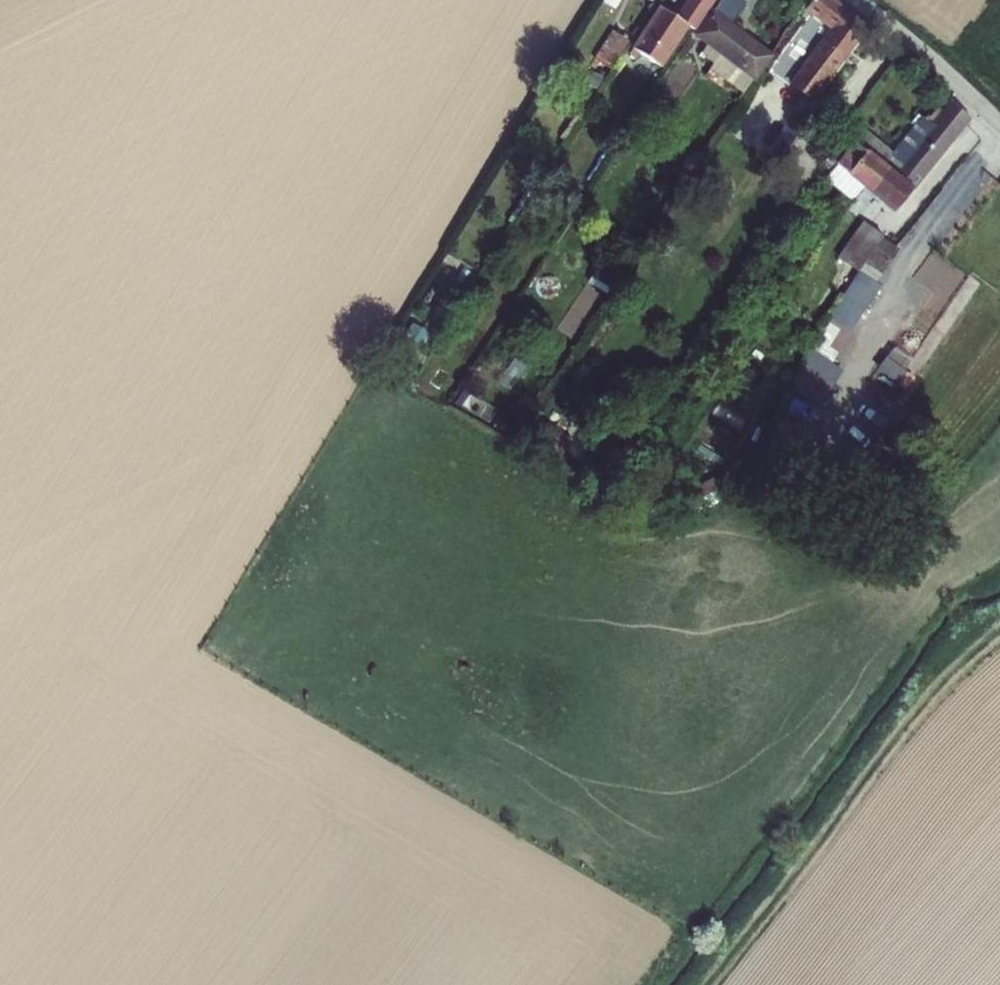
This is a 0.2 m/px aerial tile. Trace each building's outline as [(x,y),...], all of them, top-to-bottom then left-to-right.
[(686,13),(673,4),(643,53),(666,70),(697,24),(703,29),(721,0),(694,0),(686,13)] [(757,0),(734,0),(712,35),(725,44),(770,76),(781,59),(786,51),(749,25),(762,4),(757,0)] [(838,0),(819,0),(816,5),(849,27),(843,35),(836,29),(806,67),(812,72),(794,97),(815,113),(875,28),(838,0)] [(596,55),(614,66),(631,37),(613,26),(596,55)] [(758,93),(770,76),(725,44),(718,55),(728,63),(724,69),(758,93)] [(798,58),(786,51),(781,59),(790,67),(798,58)] [(983,125),(962,105),(935,139),(958,158),(983,125)] [(866,212),(879,194),(874,191),(891,169),(882,162),(890,150),(879,141),(873,151),(857,139),(842,161),(827,182),(866,212)] [(928,196),(958,158),(935,139),(904,178),(928,196)] [(895,154),(890,150),(882,162),(891,169),(897,172),(907,162),(895,154)] [(909,220),(928,196),(904,178),(897,172),(891,169),(874,191),(879,194),(909,220)] [(906,239),(888,223),(883,230),(878,226),(859,251),(882,270),(901,246),(906,239)] [(824,403),(846,365),(813,346),(791,383),(824,403)] [(879,364),(906,389),(917,377),(890,352),(879,364)]
